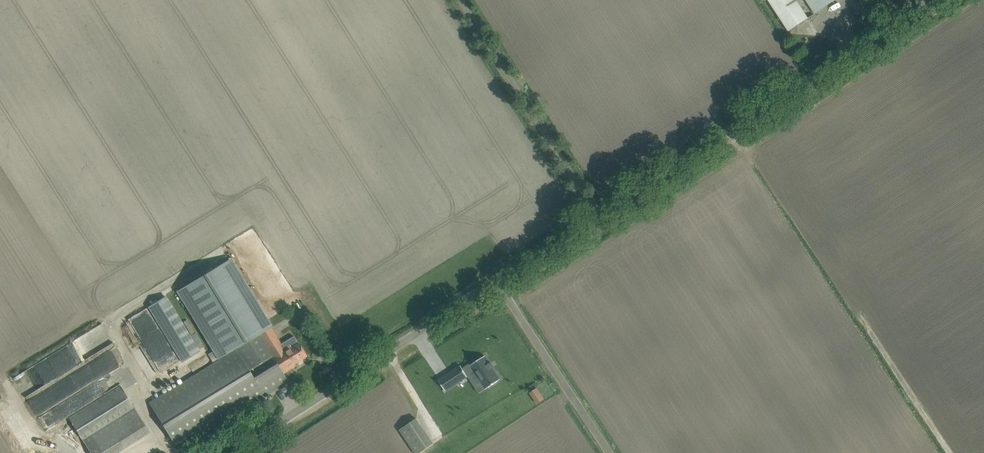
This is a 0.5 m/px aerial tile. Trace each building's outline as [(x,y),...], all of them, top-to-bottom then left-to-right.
[(797,0),(769,0),(788,31),(808,18),(797,0)] [(815,13),(835,0),(806,0),(815,13)] [(171,390),(149,403),(172,440),(178,449),(274,390),(275,389),(288,381),(283,373),(259,334),(270,327),(229,259),(225,262),(194,281),(179,290),(221,360),(219,361),(171,390)] [(199,352),(166,296),(149,307),(182,362),(199,352)] [(149,332),(159,328),(149,309),(130,318),(141,341),(151,336),(149,332)] [(270,327),(259,334),(283,373),(295,366),(294,364),(307,356),(295,336),(282,344),(271,327),(270,327)] [(91,354),(92,356),(115,347),(112,337),(95,344),(98,352),(91,354)] [(212,351),(208,354),(212,362),(217,359),(212,351)] [(471,353),(459,358),(462,367),(474,362),(471,353)] [(461,365),(438,380),(446,391),(468,377),(475,387),(485,381),(489,387),(501,379),(493,367),(494,367),(491,362),(490,363),(485,355),(479,359),(470,365),(471,366),(464,370),(463,368),(461,365)] [(74,372),(30,397),(39,413),(62,399),(71,414),(114,389),(110,383),(108,384),(99,368),(92,372),(89,368),(76,375),(74,372)] [(91,452),(101,452),(90,435),(122,415),(137,439),(149,432),(120,386),(69,418),(91,452)] [(530,392),(538,403),(544,399),(537,388),(530,392)] [(401,429),(415,452),(423,452),(437,445),(422,418),(401,429)]
